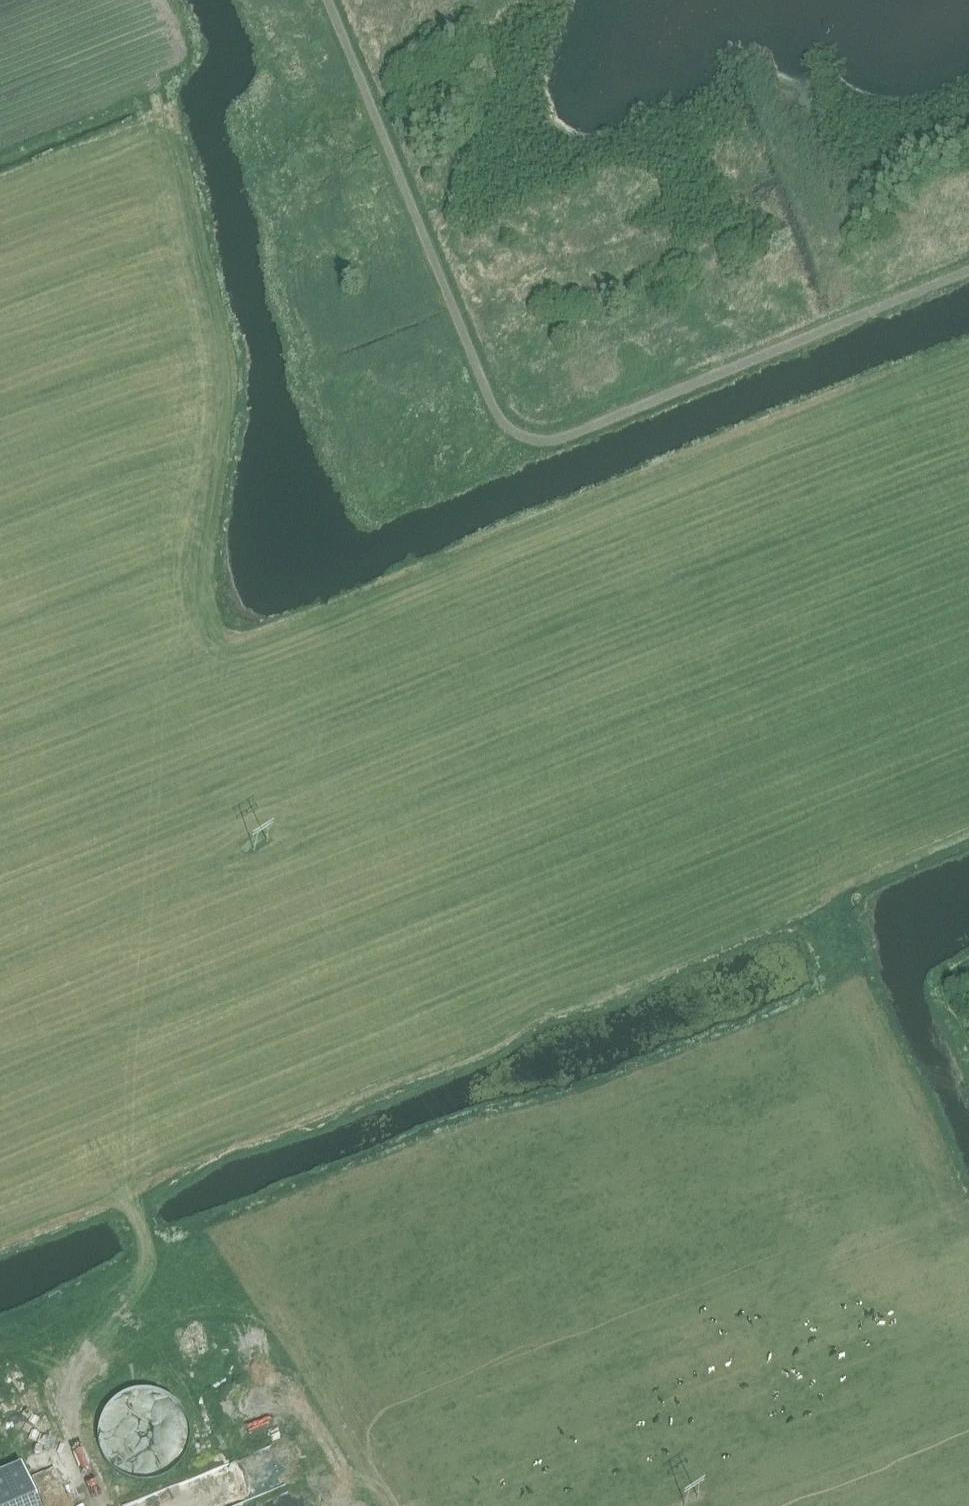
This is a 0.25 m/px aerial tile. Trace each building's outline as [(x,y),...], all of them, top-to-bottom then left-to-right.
[(0,1473),(0,1505),(40,1505),(21,1464),(0,1473)]
